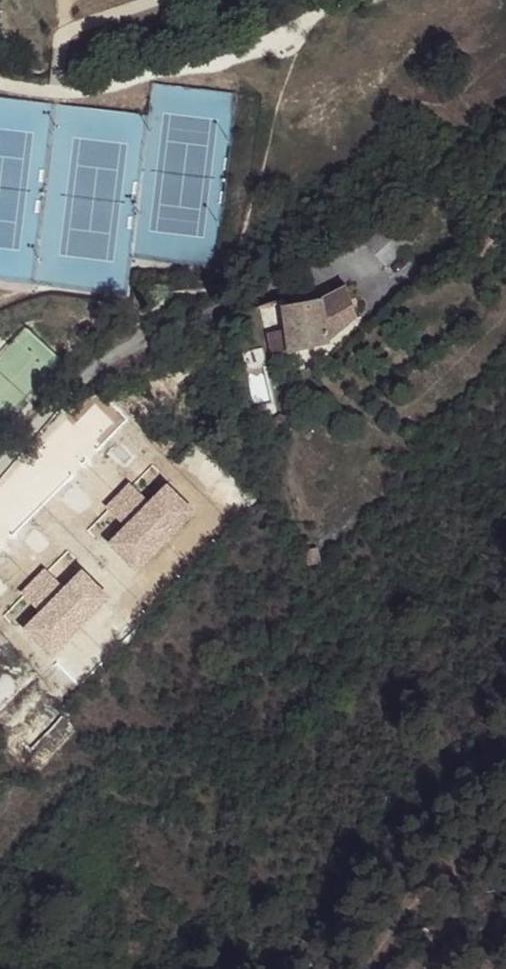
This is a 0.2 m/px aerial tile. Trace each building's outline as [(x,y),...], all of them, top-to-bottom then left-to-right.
[(365,245),(386,268),(404,251),(408,247),(393,231),(399,225),(393,218),(365,245)] [(285,330),(288,353),(327,344),(327,342),(357,318),(346,288),(320,301),(282,308),(285,330)] [(272,355),(288,353),(285,330),(267,334),(272,355)] [(267,425),(275,434),(288,423),(280,414),(267,425)] [(100,633),(112,644),(124,630),(112,620),(100,633)] [(487,958),(479,956),(469,962),(474,968),(479,968),(482,967),(487,958)]
